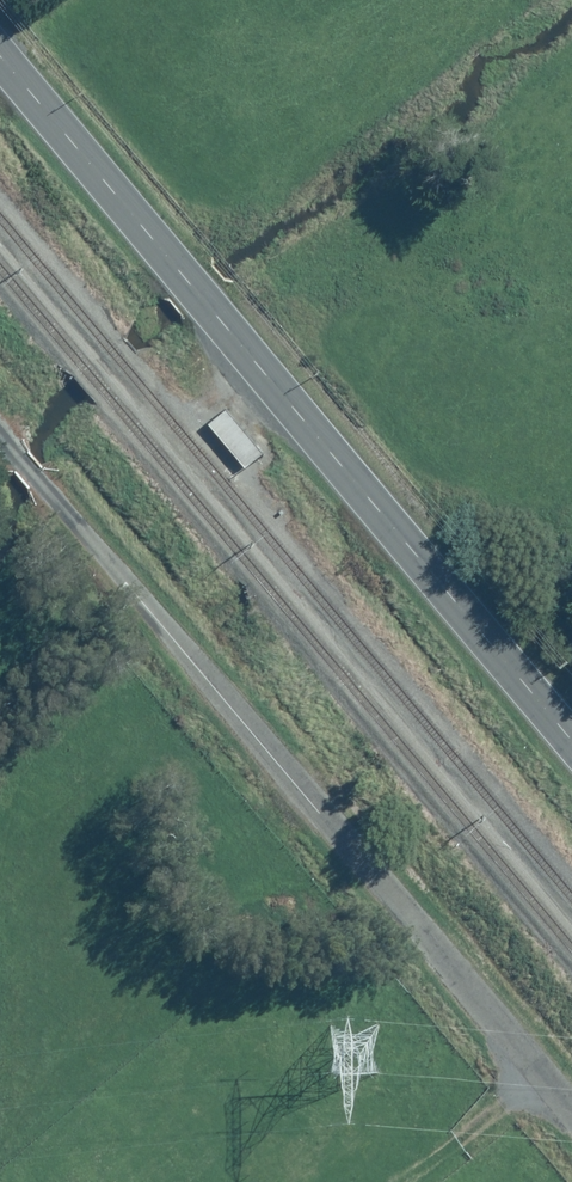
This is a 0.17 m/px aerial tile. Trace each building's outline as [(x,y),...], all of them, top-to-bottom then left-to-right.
[(227,402),(206,419),(243,465),(264,448),(227,402)]
